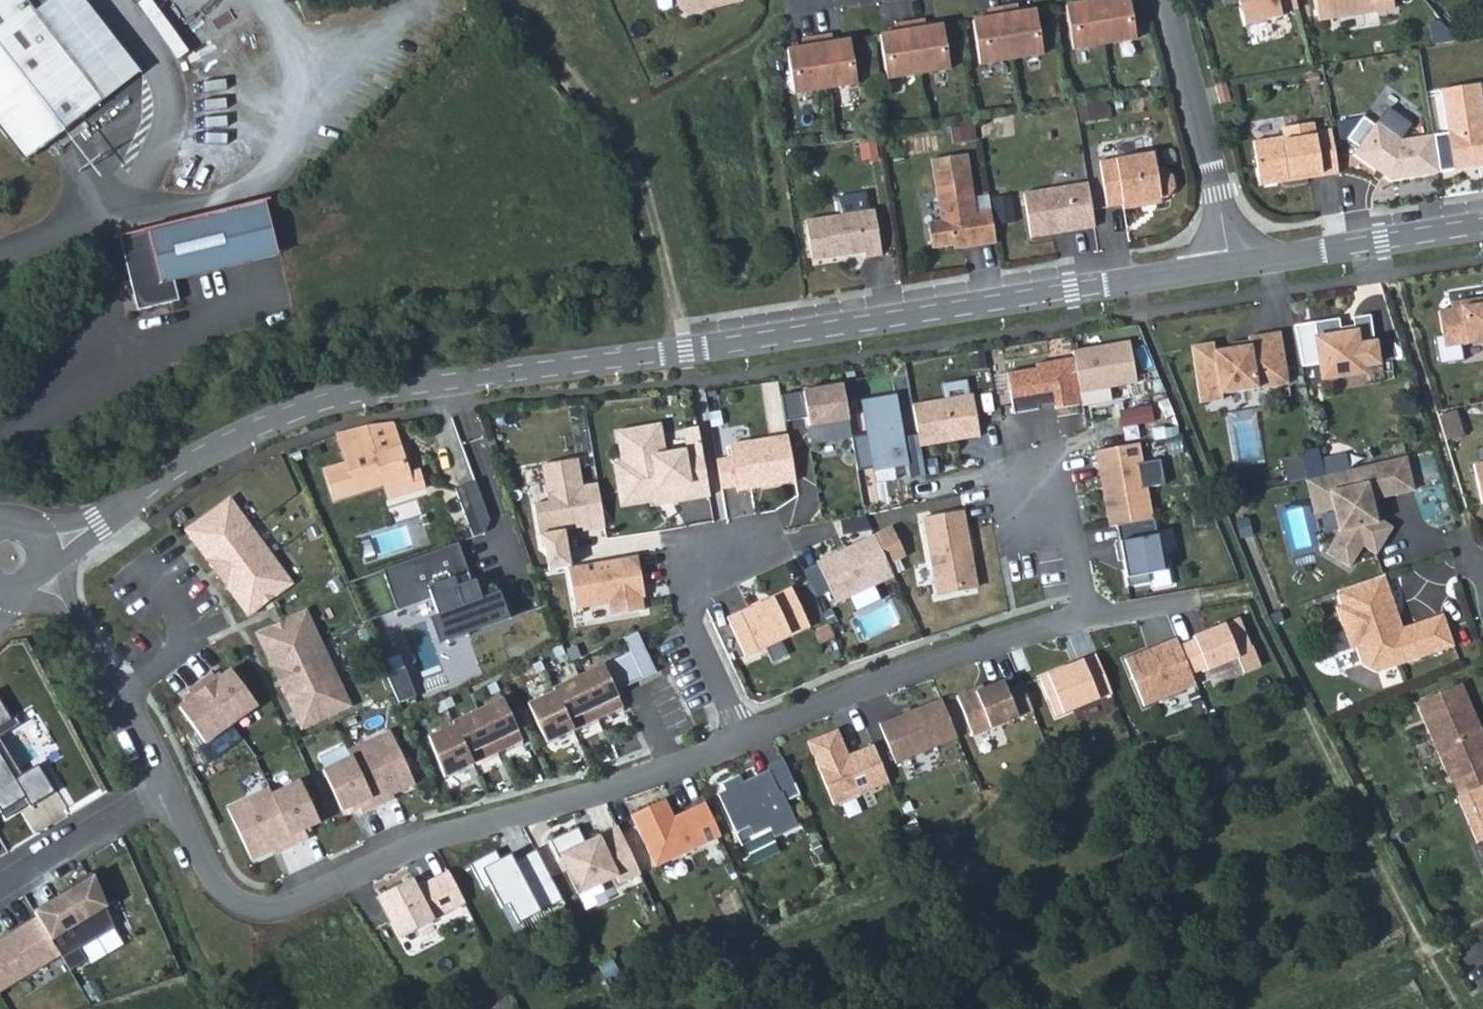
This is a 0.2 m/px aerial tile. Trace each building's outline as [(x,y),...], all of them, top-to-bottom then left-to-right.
[(26,161),(48,144),(83,116),(105,99),(36,11),(28,0),(0,0),(0,129),(26,161)] [(36,11),(105,99),(141,71),(85,0),(50,0),(36,11)] [(679,9),(688,15),(742,0),(677,0),(679,9)] [(1072,47),(1136,37),(1130,0),(1082,0),(1082,1),(1075,2),(1066,4),(1072,47)] [(1296,0),(1238,0),(1244,26),(1282,17),(1281,13),(1298,8),(1296,0)] [(1319,20),(1394,8),(1393,0),(1316,0),(1319,20)] [(973,18),(979,62),(1043,52),(1036,9),(1026,10),(1019,11),(1018,6),(1018,3),(988,8),(989,10),(989,15),(983,17),(973,18)] [(879,32),(886,76),(950,66),(943,22),(933,24),(926,25),(925,20),(895,24),(896,30),(889,30),(879,32)] [(786,46),(793,90),(856,80),(850,37),(839,38),(832,39),(832,34),(831,31),(802,36),(802,38),(803,44),(796,45),(786,46)] [(1228,83),(1217,85),(1222,103),(1233,101),(1228,83)] [(1480,83),(1442,89),(1454,170),(1477,166),(1482,159),(1482,104),(1480,83)] [(1093,104),(1078,105),(1081,121),(1096,119),(1093,104)] [(1375,124),(1363,116),(1347,138),(1358,146),(1354,153),(1376,169),(1382,168),(1387,172),(1384,175),(1390,180),(1439,172),(1433,134),(1400,140),(1411,123),(1388,106),(1375,124)] [(83,116),(48,144),(54,152),(90,126),(83,116)] [(973,121),(958,124),(961,138),(976,136),(973,121)] [(1321,176),(1339,173),(1331,129),(1316,132),(1314,122),(1282,127),(1284,137),(1253,141),(1260,185),(1282,182),(1285,179),(1321,173),(1321,176)] [(1152,152),(1099,161),(1105,206),(1121,204),(1122,209),(1141,206),(1140,201),(1160,198),(1166,197),(1173,188),(1171,176),(1162,169),(1155,170),(1152,152)] [(964,247),(995,242),(990,210),(975,213),(965,155),(930,161),(939,220),(932,221),(927,228),(929,242),(936,247),(952,244),(956,240),(963,239),(964,247)] [(1285,179),(1282,182),(1321,176),(1321,173),(1285,179)] [(1029,236),(1094,227),(1087,183),(1023,193),(1029,236)] [(270,198),(241,205),(255,261),(284,254),(270,198)] [(241,205),(153,227),(172,302),(213,292),(208,272),(255,261),(241,205)] [(863,257),(880,254),(873,208),(804,219),(810,259),(840,255),(840,251),(846,250),(851,253),(862,251),(863,257)] [(956,240),(952,244),(953,248),(964,247),(963,239),(956,240)] [(1461,303),(1462,309),(1452,311),(1439,313),(1444,338),(1436,339),(1441,367),(1466,362),(1463,347),(1482,343),(1482,299),(1461,303)] [(1354,326),(1341,328),(1342,335),(1356,332),(1358,346),(1374,343),(1370,316),(1353,319),(1354,326)] [(1341,328),(1339,318),(1294,325),(1303,367),(1320,364),(1322,378),(1356,373),(1361,366),(1378,363),(1374,343),(1358,346),(1356,332),(1342,335),(1341,328)] [(1214,342),(1191,346),(1200,403),(1223,400),(1222,395),(1288,384),(1280,332),(1248,337),(1249,341),(1249,346),(1232,348),(1215,351),(1214,342)] [(1132,342),(1075,351),(1076,358),(1082,394),(1140,384),(1132,342)] [(1082,394),(1076,358),(1038,364),(1039,368),(1009,373),(1016,414),(1041,409),(1041,406),(1057,404),(1058,409),(1084,405),(1082,394)] [(846,434),(838,382),(798,389),(807,441),(846,434)] [(975,394),(916,404),(923,446),(982,436),(975,394)] [(859,402),(872,470),(906,462),(894,395),(859,402)] [(1155,407),(1122,413),(1125,431),(1158,425),(1155,407)] [(400,421),(344,432),(351,458),(328,464),(336,495),(388,482),(391,497),(427,488),(423,472),(413,474),(400,421)] [(667,421),(622,428),(627,458),(634,499),(659,495),(660,498),(677,495),(678,500),(715,494),(707,445),(693,448),(672,451),(667,421)] [(704,425),(690,427),(693,448),(707,445),(704,425)] [(739,459),(724,461),(728,490),(802,478),(795,437),(737,446),(739,459)] [(1141,445),(1097,452),(1100,469),(1103,468),(1106,488),(1103,488),(1110,528),(1118,526),(1154,520),(1148,489),(1166,486),(1161,462),(1144,464),(1141,445)] [(586,527),(608,523),(601,479),(586,481),(582,454),(545,460),(551,497),(537,499),(542,530),(568,526),(572,520),(585,518),(586,523),(586,527)] [(1322,460),(1326,475),(1350,469),(1346,455),(1322,460)] [(1377,507),(1376,499),(1414,490),(1406,456),(1350,469),(1326,475),(1334,508),(1339,530),(1326,551),(1349,566),(1362,545),(1376,553),(1393,527),(1381,519),(1377,520),(1374,507),(1377,507)] [(1300,457),(1284,461),(1289,481),(1305,477),(1300,457)] [(634,499),(627,458),(619,459),(626,504),(660,498),(659,495),(634,499)] [(1481,504),(1482,503),(1482,462),(1473,464),(1481,504)] [(1306,479),(1314,512),(1334,508),(1326,475),(1306,479)] [(472,480),(451,488),(466,529),(469,537),(480,533),(486,520),(472,480)] [(226,499),(183,530),(245,614),(288,583),(226,499)] [(968,509),(927,516),(940,594),(976,588),(969,550),(975,549),(968,509)] [(1154,520),(1118,526),(1121,543),(1116,544),(1119,562),(1124,561),(1128,587),(1150,583),(1149,575),(1169,571),(1166,555),(1162,556),(1155,520),(1154,520)] [(458,541),(469,537),(466,529),(455,533),(458,541)] [(881,532),(823,558),(824,561),(836,588),(842,600),(900,573),(881,532)] [(467,543),(388,566),(402,612),(426,605),(438,646),(516,622),(507,592),(484,599),(467,543)] [(645,571),(641,550),(571,561),(578,604),(613,598),(615,610),(647,605),(645,593),(642,571),(645,571)] [(836,588),(824,561),(808,568),(821,595),(836,588)] [(1384,575),(1336,591),(1341,605),(1336,607),(1350,649),(1356,647),(1362,665),(1377,672),(1453,646),(1442,614),(1403,628),(1401,628),(1395,625),(1389,609),(1395,606),(1384,575)] [(799,584),(734,613),(751,653),(817,624),(799,584)] [(1403,628),(1395,606),(1389,609),(1395,625),(1401,628),(1403,628)] [(302,610),(254,632),(298,726),(346,704),(302,610)] [(833,624),(822,629),(827,639),(837,635),(833,624)] [(546,740),(624,703),(617,688),(658,669),(639,628),(626,634),(632,648),(553,684),(554,687),(527,699),(546,740)] [(1179,648),(1191,677),(1205,671),(1206,674),(1238,662),(1225,628),(1193,639),(1194,642),(1179,648)] [(560,638),(550,642),(554,651),(563,647),(560,638)] [(1143,707),(1195,688),(1191,677),(1179,648),(1176,640),(1125,660),(1143,707)] [(484,671),(478,654),(429,673),(436,689),(484,671)] [(1039,676),(1054,715),(1111,694),(1095,654),(1039,676)] [(536,668),(544,664),(540,656),(532,660),(536,668)] [(191,694),(178,704),(203,739),(254,702),(229,667),(216,677),(211,670),(187,688),(191,694)] [(498,686),(494,677),(486,681),(490,689),(498,686)] [(975,689),(957,696),(973,737),(1033,713),(1022,686),(1008,692),(1004,682),(984,690),(977,693),(975,689)] [(1479,737),(1468,711),(1473,709),(1462,683),(1417,702),(1451,782),(1453,781),(1482,768),(1482,736),(1479,737)] [(452,699),(448,691),(432,698),(436,707),(452,699)] [(502,693),(450,717),(451,720),(425,732),(444,772),(522,736),(502,693)] [(942,698),(881,722),(896,761),(957,737),(942,698)] [(11,718),(10,717),(0,701),(0,725),(11,718)] [(19,722),(14,714),(10,717),(11,718),(0,725),(0,734),(19,722)] [(386,728),(345,747),(347,753),(371,804),(385,797),(382,793),(410,780),(386,728)] [(893,783),(878,746),(860,753),(861,756),(854,759),(853,756),(843,730),(813,742),(838,805),(893,783)] [(20,772),(0,739),(0,753),(14,776),(20,772)] [(24,795),(28,802),(29,804),(54,789),(37,761),(20,772),(14,776),(0,753),(0,810),(24,795)] [(347,753),(318,766),(337,807),(353,800),(357,810),(371,804),(347,753)] [(786,756),(770,764),(772,768),(782,791),(798,784),(786,756)] [(727,788),(719,791),(736,830),(747,826),(751,836),(769,828),(773,838),(800,827),(787,798),(801,792),(798,784),(782,791),(772,768),(751,777),(753,782),(748,784),(746,780),(743,772),(724,781),(727,788)] [(1453,781),(1459,795),(1482,785),(1482,768),(1453,781)] [(297,778),(269,791),(292,841),(306,835),(301,825),(316,818),(297,778)] [(266,785),(224,804),(248,856),(276,843),(278,848),(292,841),(269,791),(266,785)] [(1457,796),(1477,843),(1482,840),(1482,785),(1459,795),(1457,796)] [(0,810),(0,811),(4,817),(28,802),(24,795),(0,810)] [(722,834),(707,800),(680,812),(682,817),(677,819),(675,815),(667,797),(633,812),(657,864),(722,834)] [(640,871),(619,825),(598,834),(600,840),(590,845),(580,822),(551,835),(559,853),(561,852),(579,891),(616,874),(619,880),(640,871)] [(496,851),(471,863),(483,888),(491,885),(501,907),(511,902),(520,922),(564,902),(539,847),(513,859),(510,854),(500,859),(496,851)] [(432,914),(464,896),(449,868),(417,885),(412,875),(379,893),(401,933),(433,916),(432,914)] [(61,899),(36,915),(68,969),(93,954),(86,942),(121,921),(90,870),(66,884),(69,889),(59,895),(61,899)] [(66,884),(56,891),(59,895),(69,889),(66,884)] [(59,895),(33,910),(36,915),(61,899),(59,895)] [(55,955),(32,917),(17,926),(18,928),(1,939),(0,938),(0,989),(55,955)]
